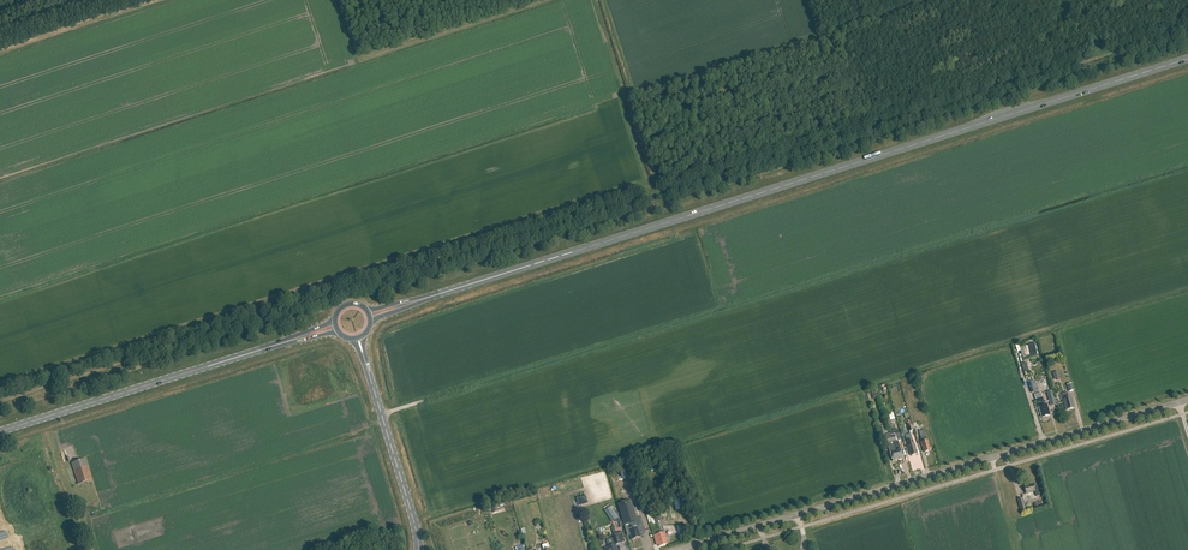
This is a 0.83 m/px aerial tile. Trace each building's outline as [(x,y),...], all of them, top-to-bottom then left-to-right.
[(1035,344),(1029,345),(1031,357),(1038,356),(1035,344)] [(1015,346),(1017,352),(1020,351),(1022,356),(1019,357),(1020,361),(1023,361),(1026,359),(1030,358),(1027,346),(1021,347),(1021,345),(1019,345),(1015,346)] [(1050,404),(1055,403),(1052,391),(1046,393),(1050,404)] [(1069,399),(1067,393),(1062,394),(1067,411),(1074,408),(1071,398),(1069,399)] [(1042,418),(1050,416),(1047,405),(1045,406),(1041,394),(1036,396),(1037,399),(1042,418)] [(894,448),(898,460),(903,459),(898,441),(901,440),(899,434),(898,430),(890,432),(890,434),(894,446),(895,446),(896,447),(894,448)] [(921,442),(921,443),(922,447),(923,446),(925,453),(930,451),(929,446),(927,441),(926,441),(923,431),(918,432),(921,442)] [(894,446),(890,434),(886,435),(888,444),(890,453),(890,454),(890,455),(891,457),(893,462),(898,460),(894,448),(896,447),(895,446),(894,446)] [(914,445),(911,434),(906,436),(909,446),(908,446),(910,452),(911,456),(917,455),(915,449),(916,448),(915,444),(914,445)] [(78,485),(92,480),(85,459),(72,463),(78,485)] [(629,465),(623,467),(625,475),(632,473),(629,465)] [(1034,486),(1033,485),(1024,487),(1026,494),(1035,491),(1037,497),(1039,496),(1037,488),(1037,485),(1034,486)] [(625,507),(620,508),(622,516),(625,526),(628,525),(635,523),(636,523),(638,522),(631,501),(624,503),(625,507)] [(661,534),(656,515),(648,517),(657,544),(659,544),(659,547),(668,544),(666,539),(667,539),(665,533),(661,534)] [(628,525),(625,526),(628,536),(631,535),(632,540),(640,538),(637,527),(636,523),(635,523),(628,525)] [(610,544),(610,546),(605,548),(605,549),(618,549),(616,545),(621,543),(625,542),(623,536),(622,532),(614,535),(615,538),(613,539),(607,540),(608,545),(610,544)]
